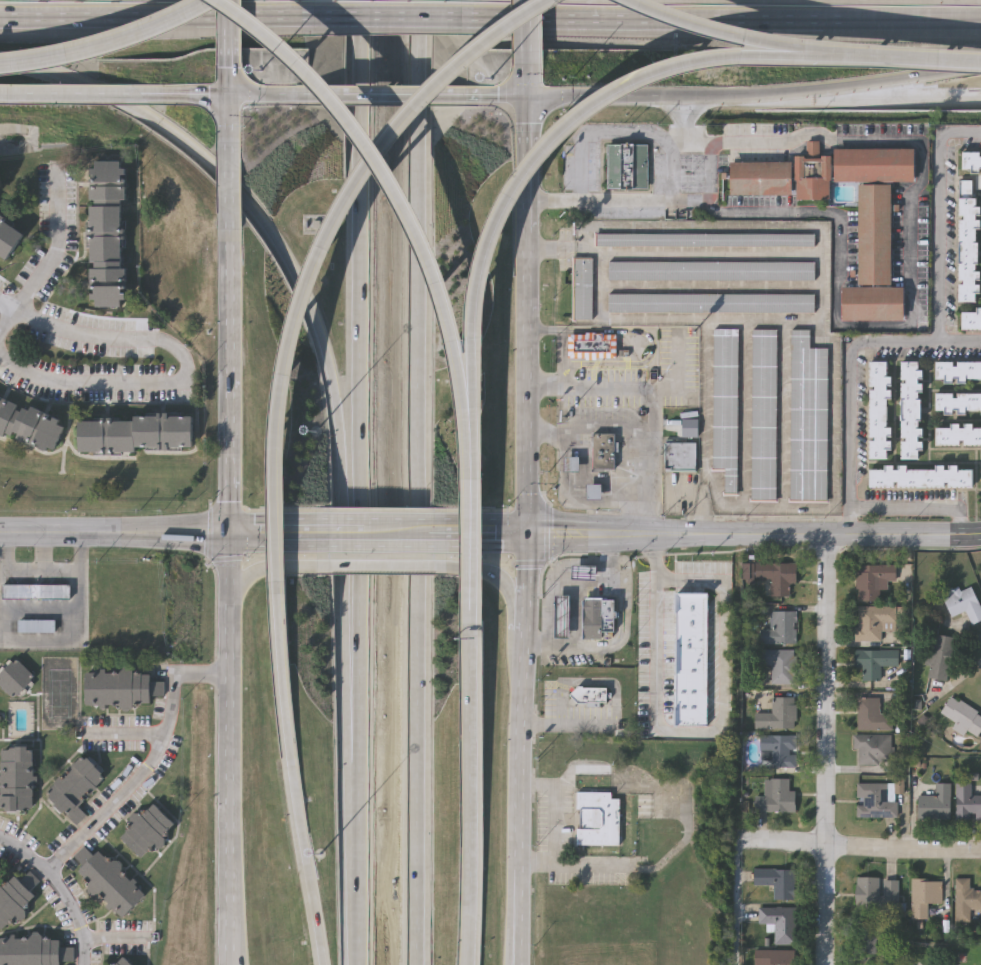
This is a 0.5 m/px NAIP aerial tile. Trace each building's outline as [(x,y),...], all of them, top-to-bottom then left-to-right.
[(819,144),(819,157),(828,157),(828,202),(792,202),(793,158),(805,158),(806,144),(819,144)] [(648,191),(605,191),(605,146),(648,146),(648,191)] [(831,151),(912,151),(912,184),(831,184),(831,151)] [(959,154),(980,154),(980,174),(959,174),(959,154)] [(125,310),(92,310),(92,161),(124,161),(125,310)] [(789,197),(727,197),(727,164),(789,164),(789,197)] [(956,304),(957,183),(976,183),(976,304),(956,304)] [(856,186),(889,186),(889,287),(856,287),(856,186)] [(4,262),(0,259),(0,220),(22,235),(4,262)] [(595,236),(813,236),(813,248),(595,248),(595,236)] [(592,261),(592,323),(572,323),(572,261),(592,261)] [(813,264),(813,283),(608,282),(608,264),(813,264)] [(839,323),(839,289),(901,290),(901,324),(839,323)] [(813,315),(607,314),(607,296),(813,297),(813,315)] [(959,312),(980,312),(980,334),(959,334),(959,312)] [(712,473),(713,332),(737,332),(736,497),(723,497),(723,473),(712,473)] [(750,503),(751,332),(776,332),(775,503),(750,503)] [(808,351),(827,351),(826,504),(789,504),(790,332),(808,332),(808,351)] [(568,336),(568,359),(617,359),(617,336),(568,336)] [(934,362),(980,363),(980,383),(934,382),(934,362)] [(867,461),(868,365),(887,365),(886,461),(867,461)] [(919,365),(919,461),(899,461),(899,365),(919,365)] [(934,394),(980,395),(980,416),(934,416),(934,394)] [(4,439),(0,437),(0,397),(21,407),(22,405),(64,425),(50,455),(6,434),(4,439)] [(191,446),(133,447),(133,453),(76,454),(76,448),(75,418),(133,417),(133,413),(191,412),(191,446)] [(934,426),(980,427),(980,447),(934,446),(934,426)] [(616,470),(593,470),(593,435),(616,435),(616,470)] [(663,471),(663,445),(694,445),(694,471),(663,471)] [(565,458),(580,458),(580,473),(565,473),(565,458)] [(867,470),(904,470),(904,472),(930,472),(930,469),(972,469),(972,490),(867,490),(867,470)] [(587,486),(602,486),(602,500),(587,500),(587,486)] [(789,587),(789,598),(768,598),(769,582),(741,582),(741,565),(795,566),(795,587),(789,587)] [(879,593),(879,604),(856,603),(857,567),(896,568),(896,583),(887,583),(887,593),(879,593)] [(69,598),(2,598),(2,584),(69,584),(69,598)] [(971,589),(980,613),(980,623),(971,627),(965,613),(952,619),(942,596),(958,589),(960,594),(971,589)] [(704,729),(673,728),(673,597),(705,597),(704,729)] [(611,601),(612,641),(580,642),(579,602),(611,601)] [(881,644),(855,644),(855,609),(896,609),(896,632),(881,632),(881,644)] [(758,647),(758,632),(770,632),(770,614),(796,614),(795,647),(758,647)] [(55,620),(55,631),(18,631),(18,620),(55,620)] [(948,683),(928,680),(934,638),(953,640),(948,683)] [(898,669),(881,669),(881,683),(863,683),(863,669),(854,669),(853,653),(897,652),(898,669)] [(796,686),(769,686),(769,668),(760,668),(760,653),(796,653),(796,686)] [(14,699),(0,688),(0,671),(11,657),(33,675),(14,699)] [(83,706),(83,670),(149,671),(148,681),(161,681),(161,695),(149,695),(149,703),(130,703),(130,707),(83,706)] [(604,705),(571,705),(571,690),(604,690),(604,705)] [(794,700),(794,731),(753,731),(753,716),(770,716),(770,700),(794,700)] [(893,716),(893,733),(857,733),(857,700),(880,700),(880,716),(893,716)] [(949,700),(980,716),(980,734),(978,741),(954,729),(957,724),(941,717),(949,700)] [(855,737),(891,737),(891,769),(855,769),(855,737)] [(758,738),(796,738),(796,770),(769,770),(769,767),(758,767),(758,738)] [(30,809),(0,809),(0,747),(31,747),(30,809)] [(71,825),(42,788),(85,754),(105,779),(74,803),(83,815),(71,825)] [(788,782),(788,793),(794,793),(794,815),(753,815),(753,799),(763,799),(763,782),(788,782)] [(896,820),(855,819),(856,785),(896,785),(896,820)] [(918,798),(937,798),(937,785),(951,785),(951,821),(918,821),(918,798)] [(972,797),(980,797),(980,822),(957,822),(957,786),(972,786),(972,797)] [(576,847),(576,795),(588,795),(588,788),(594,788),(594,795),(611,795),(611,801),(618,801),(618,848),(576,847)] [(140,860),(116,834),(152,801),(172,823),(161,833),(165,838),(140,860)] [(121,917),(71,871),(78,863),(70,856),(80,845),(90,854),(96,848),(144,892),(121,917)] [(34,895),(0,927),(0,884),(13,872),(34,895)] [(773,903),(773,887),(753,887),(753,872),(794,872),(794,903),(773,903)] [(880,880),(880,881),(898,881),(898,914),(853,914),(853,880),(880,880)] [(970,892),(980,893),(980,913),(970,913),(970,925),(954,925),(955,881),(970,881),(970,892)] [(928,907),(928,922),(910,922),(911,882),(942,882),(942,907),(928,907)] [(774,947),(774,927),(758,927),(758,910),(794,910),(794,947),(774,947)] [(853,956),(853,924),(887,924),(887,939),(874,939),(874,956),(853,956)] [(59,962),(59,964),(0,964),(0,937),(58,936),(58,946),(69,946),(70,961),(59,962)] [(791,953),(791,964),(755,964),(755,953),(791,953)] [(119,955),(130,964),(110,964),(119,955)]
